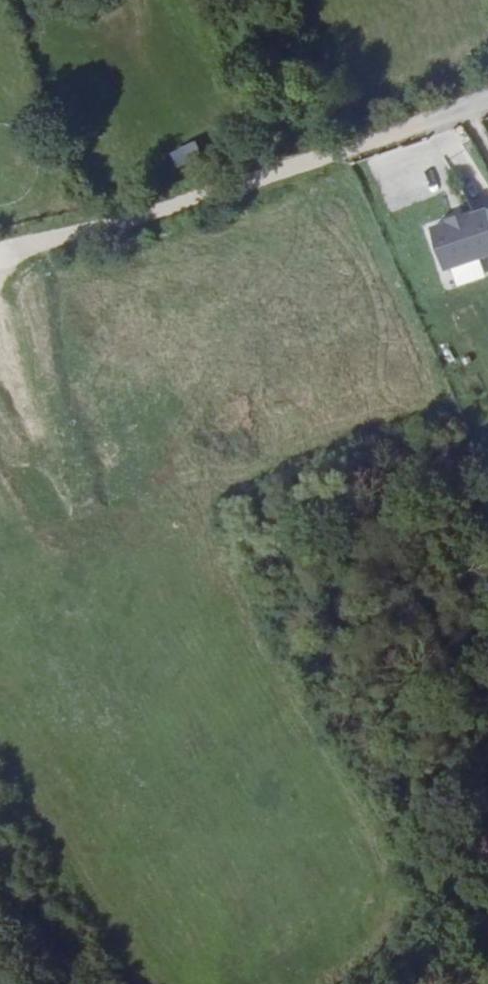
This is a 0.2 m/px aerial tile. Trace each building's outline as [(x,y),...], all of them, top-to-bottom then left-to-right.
[(487,254),(487,208),(426,220),(439,289),(483,280),(478,256),(487,254)]
